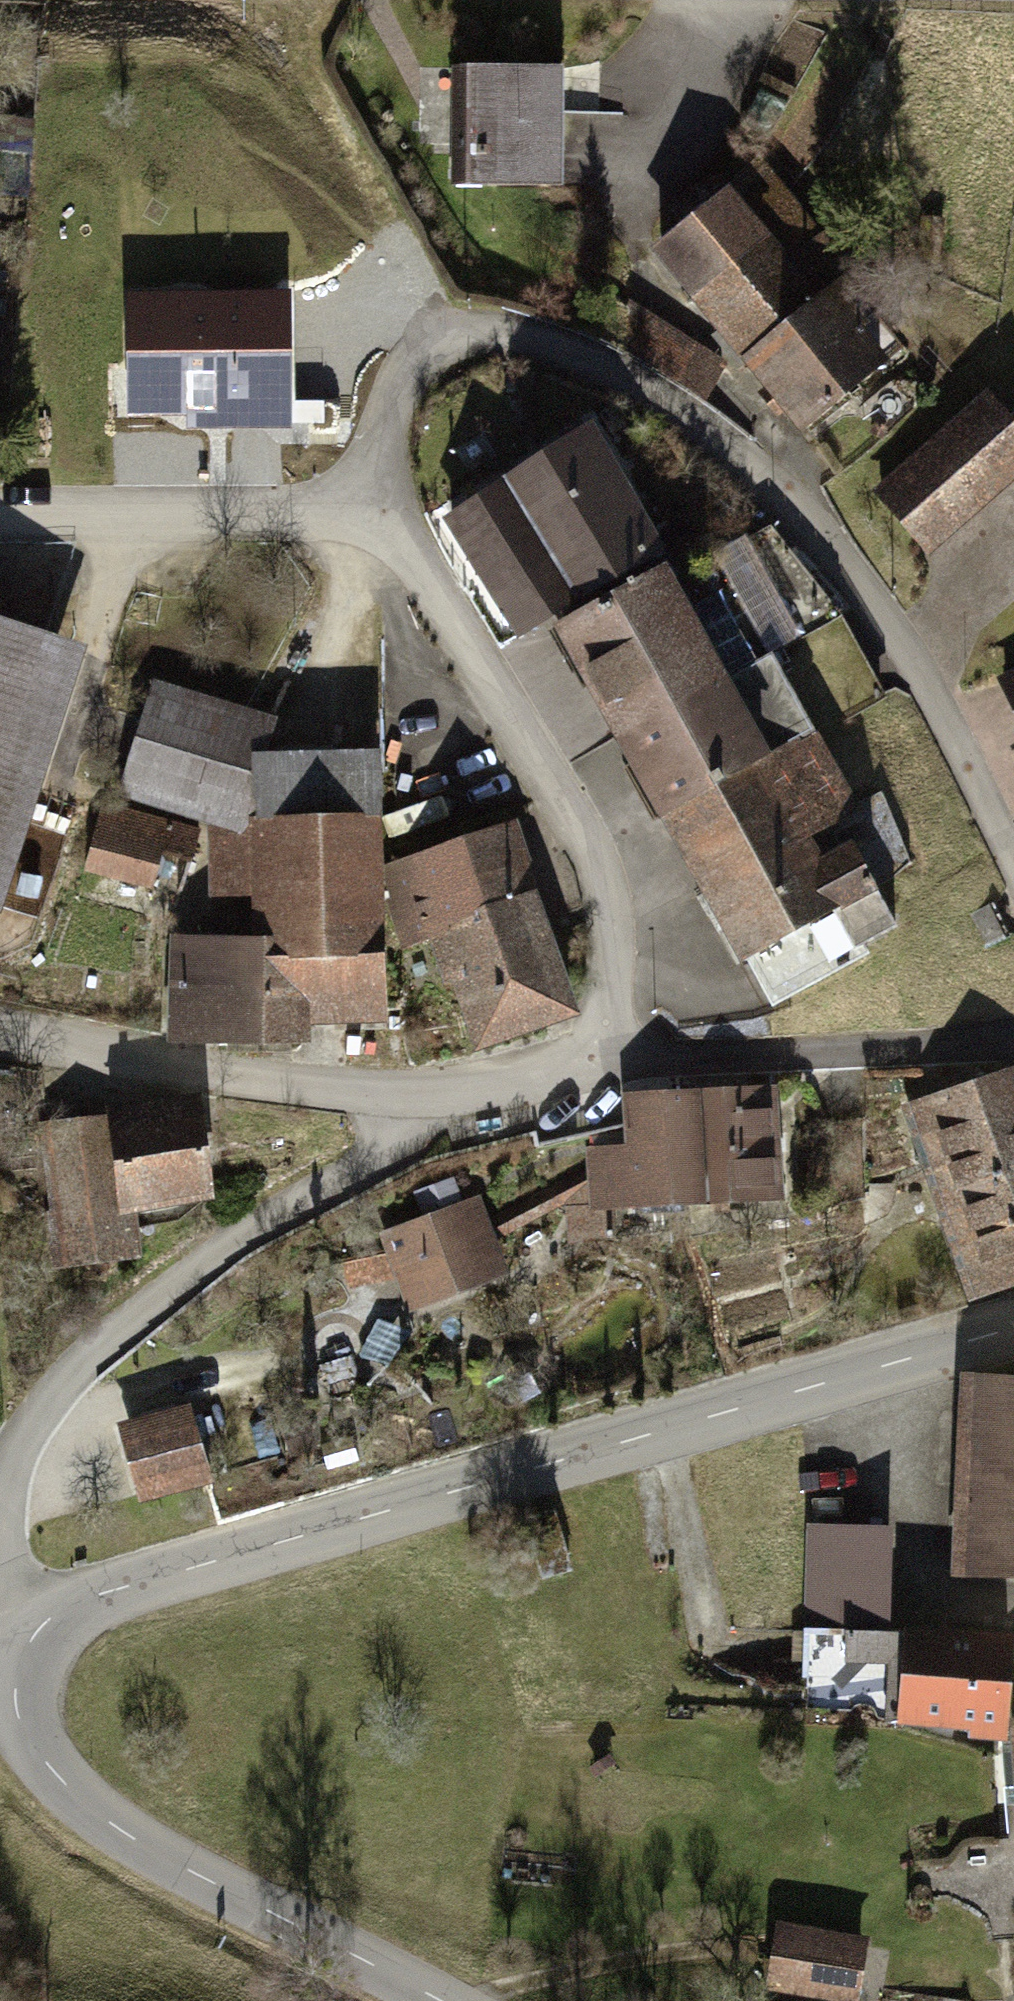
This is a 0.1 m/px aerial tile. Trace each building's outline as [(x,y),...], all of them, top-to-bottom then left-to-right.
[(560,69),(456,69),(456,186),(560,186),(560,69)] [(788,406),(806,427),(882,365),(854,331),(875,313),(759,171),(661,251),(771,385),(763,392),(779,413),(788,406)] [(635,307),(615,339),(706,398),(726,367),(635,307)] [(1013,473),(1013,429),(987,399),(881,491),(930,546),(1013,473)] [(654,559),(587,429),(451,516),(524,632),(562,611),(654,559)] [(564,625),(626,734),(837,618),(766,528),(668,582),(654,559),(562,611),(564,625)] [(880,697),(837,618),(626,734),(668,815),(762,757),(765,761),(815,733),(880,697)] [(41,744),(12,735),(43,640),(0,626),(0,868),(41,744)] [(248,721),(153,690),(122,788),(217,819),(248,721)] [(762,757),(668,815),(774,1007),(867,957),(863,946),(894,929),(855,847),(845,851),(830,825),(856,811),(815,733),(765,761),(762,757)] [(259,770),(261,940),(179,939),(175,1036),(220,1034),(220,1045),(304,1044),(304,1013),(384,1012),(382,869),(380,769),(259,770)] [(199,834),(105,807),(88,867),(154,885),(164,851),(192,859),(199,834)] [(571,1013),(508,826),(382,869),(408,948),(431,941),(446,986),(460,981),(481,1043),(571,1013)] [(1007,936),(992,908),(970,919),(984,947),(1007,936)] [(946,1199),(1013,1176),(1013,1068),(913,1102),(946,1199)] [(771,1087),(680,1093),(681,1096),(687,1203),(778,1198),(771,1087)] [(687,1203),(681,1096),(627,1098),(633,1148),(608,1154),(610,1194),(613,1195),(614,1231),(607,1232),(608,1237),(616,1236),(615,1239),(690,1229),(687,1203)] [(127,1204),(208,1194),(198,1112),(48,1131),(59,1213),(52,1214),(58,1266),(133,1257),(127,1204)] [(979,1296),(1013,1285),(1013,1176),(946,1199),(979,1296)] [(475,1205),(388,1237),(412,1301),(499,1268),(475,1205)] [(1013,1579),(1013,1378),(969,1376),(959,1576),(1013,1579)] [(188,1410),(129,1428),(150,1495),(209,1477),(188,1410)] [(888,1529),(812,1527),(810,1629),(886,1631),(888,1529)] [(906,1677),(910,1632),(886,1631),(810,1629),(809,1677),(906,1677)] [(1011,1637),(910,1632),(906,1677),(904,1710),(967,1723),(1007,1725),(1011,1637)] [(1006,1806),(1010,1858),(1013,1857),(1013,1805),(1006,1806)] [(861,1945),(782,1932),(774,1980),(852,1994),(861,1945)]
